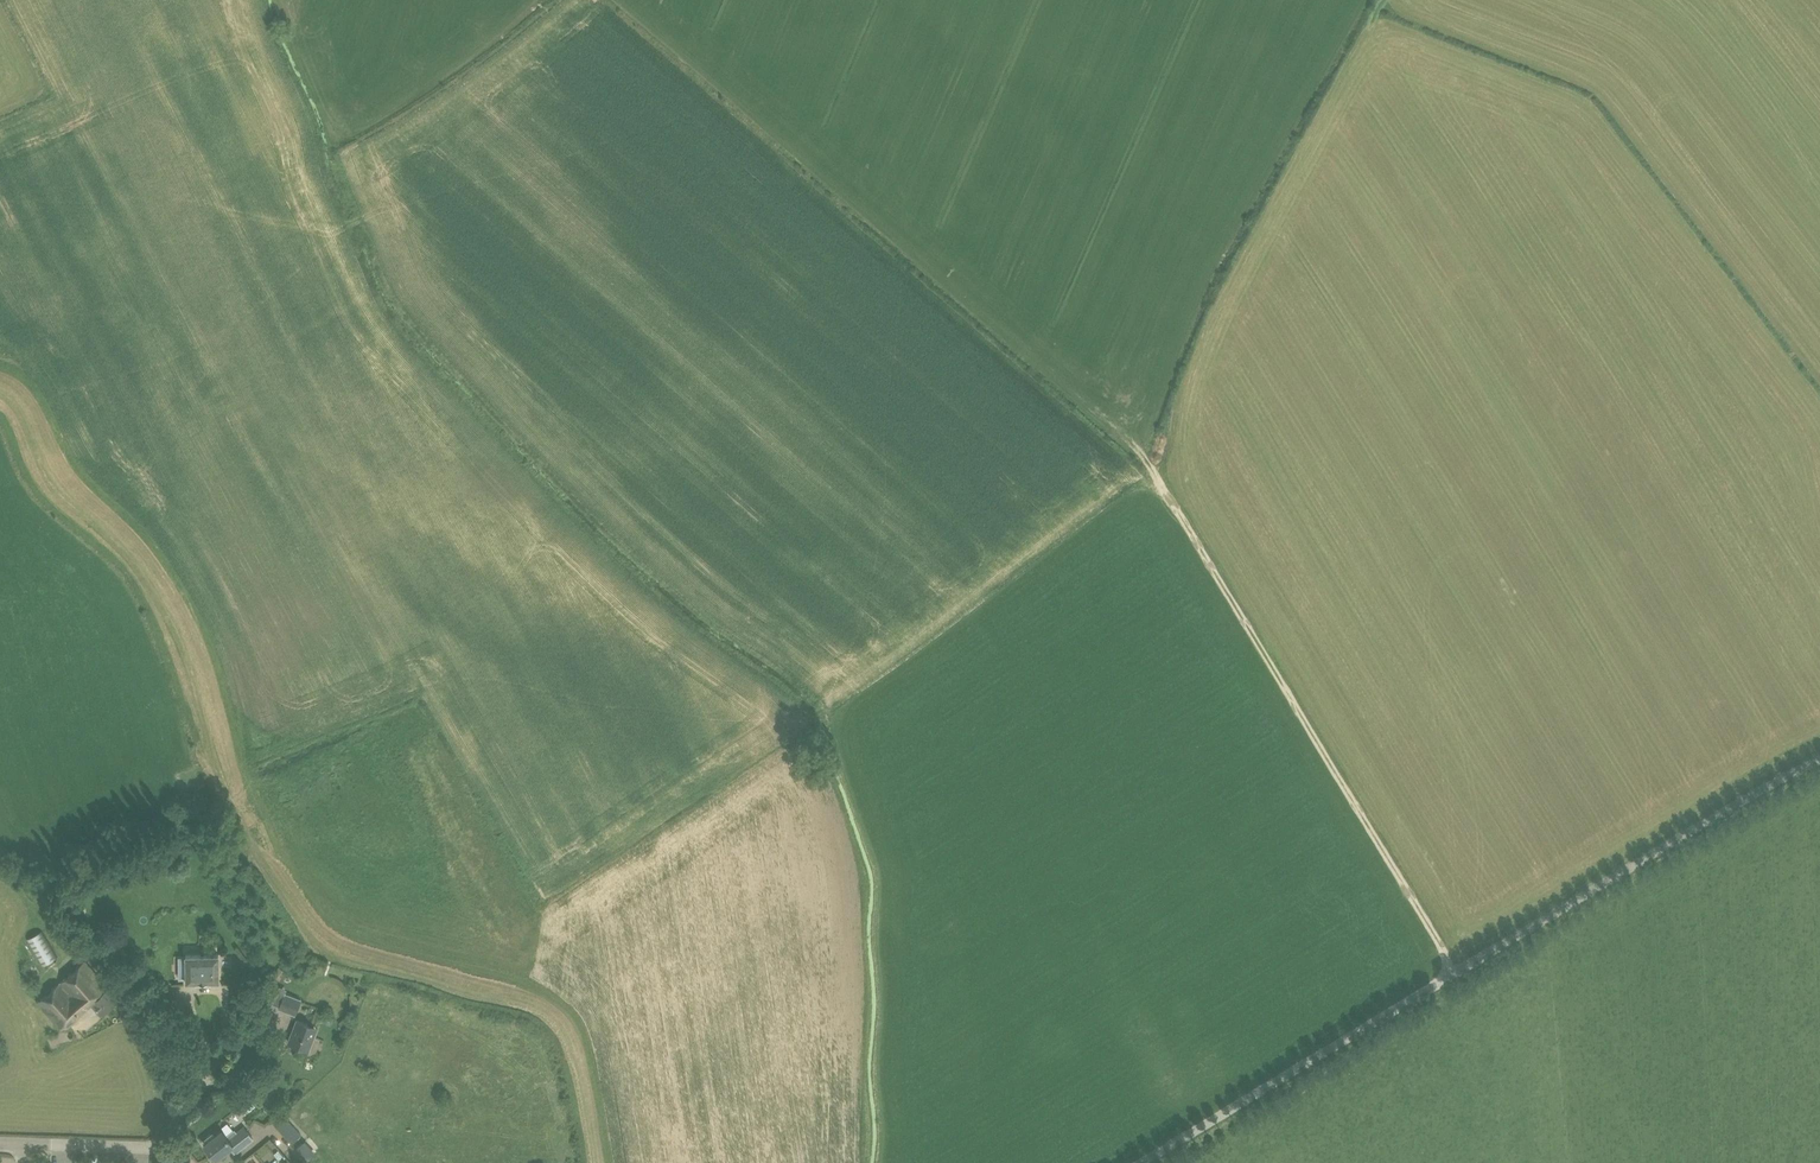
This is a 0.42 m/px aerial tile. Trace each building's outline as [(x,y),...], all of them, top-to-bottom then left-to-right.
[(42,965),(58,956),(42,930),(26,939),(42,965)] [(219,979),(219,954),(186,954),(186,980),(219,979)] [(100,1014),(117,999),(84,961),(37,1001),(60,1029),(90,1003),(100,1014)] [(301,999),(284,992),(278,1007),(277,1009),(295,1016),(301,999)] [(174,1014),(161,1015),(162,1037),(176,1036),(174,1014)] [(317,1028),(297,1020),(288,1042),(308,1050),(317,1028)] [(300,1134),(289,1122),(279,1131),(291,1143),(300,1134)] [(234,1153),(253,1138),(243,1127),(228,1138),(221,1130),(214,1135),(212,1132),(205,1138),(207,1141),(203,1144),(215,1159),(230,1148),(234,1153)] [(303,1143),(297,1149),(307,1160),(313,1155),(303,1143)]
